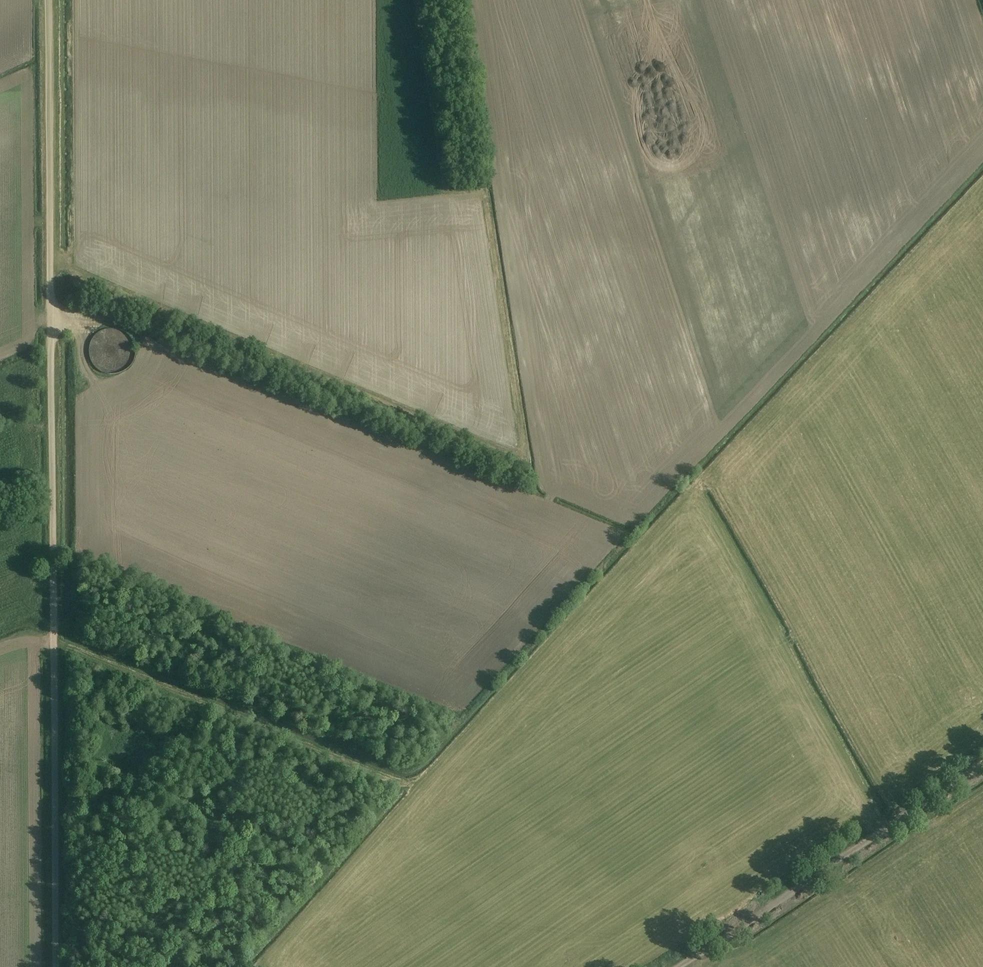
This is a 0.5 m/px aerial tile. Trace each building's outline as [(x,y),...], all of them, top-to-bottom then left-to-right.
[(108,353),(108,363),(103,363),(103,369),(126,369),(126,352),(108,353)] [(25,775),(1,784),(3,790),(27,781),(25,775)]
